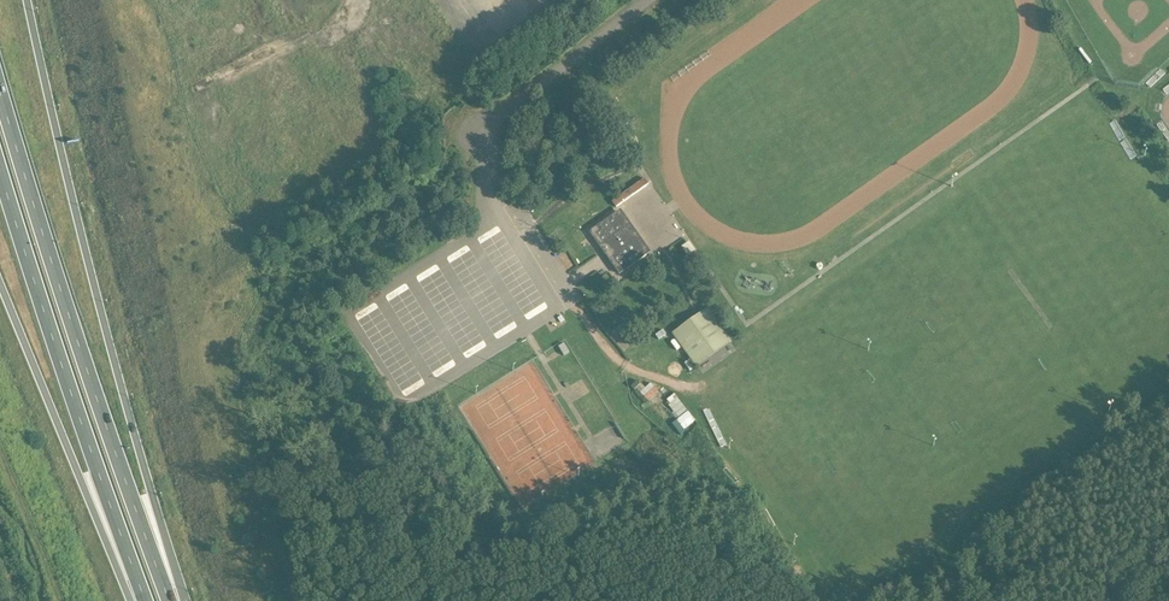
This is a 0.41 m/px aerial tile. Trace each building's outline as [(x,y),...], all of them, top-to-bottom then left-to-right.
[(629,192),(633,196),(648,185),(645,180),(629,192)] [(632,197),(628,192),(613,204),(616,209),(632,197)] [(622,210),(600,226),(590,233),(619,275),(651,253),(622,210)] [(696,256),(688,245),(682,249),(690,261),(696,256)] [(675,332),(696,369),(724,353),(726,357),(737,350),(714,310),(675,332)] [(564,357),(569,354),(570,353),(566,348),(564,344),(558,348),(559,349),(562,354),(564,357)] [(650,381),(639,392),(650,403),(661,391),(650,381)] [(677,393),(667,400),(681,418),(673,424),(681,434),(698,420),(677,393)]
